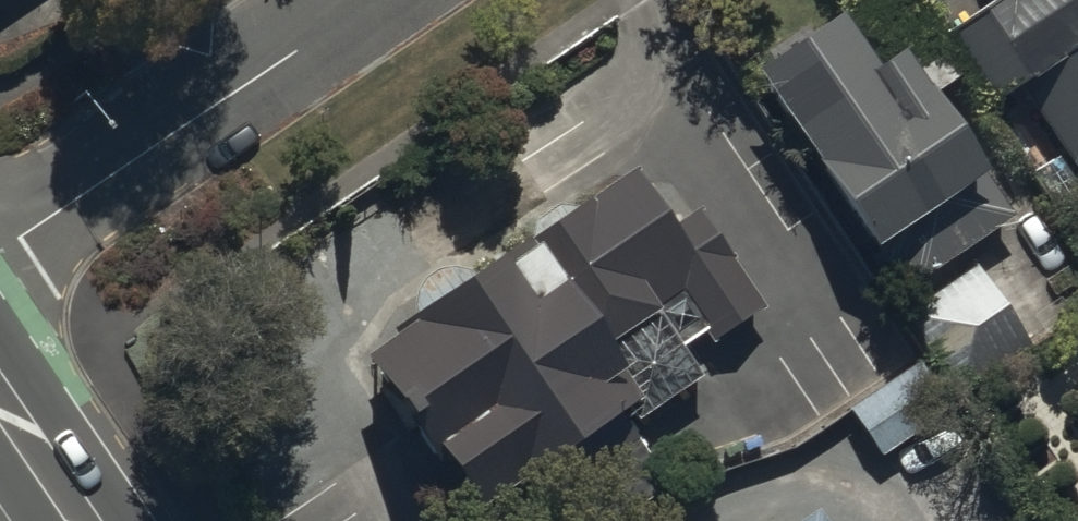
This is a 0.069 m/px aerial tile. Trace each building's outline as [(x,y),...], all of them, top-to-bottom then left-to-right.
[(1011,8),(947,50),(996,125),(1026,105),(1073,178),(1077,175),(1077,0),(1006,0),(1011,8)] [(843,42),(756,102),(876,276),(896,263),(920,298),(1014,233),(909,80),(882,99),(843,42)] [(697,221),(673,237),(638,185),(579,224),(573,215),(530,244),(536,253),(391,350),(399,363),(357,391),(400,455),(412,447),(462,520),(500,520),(642,426),(646,432),(704,393),(681,359),(704,344),(713,358),(765,322),(697,221)] [(1032,362),(976,277),(903,325),(959,409),(1032,362)] [(918,374),(848,422),(881,469),(950,422),(918,374)] [(821,503),(793,520),(832,520),(821,503)]
